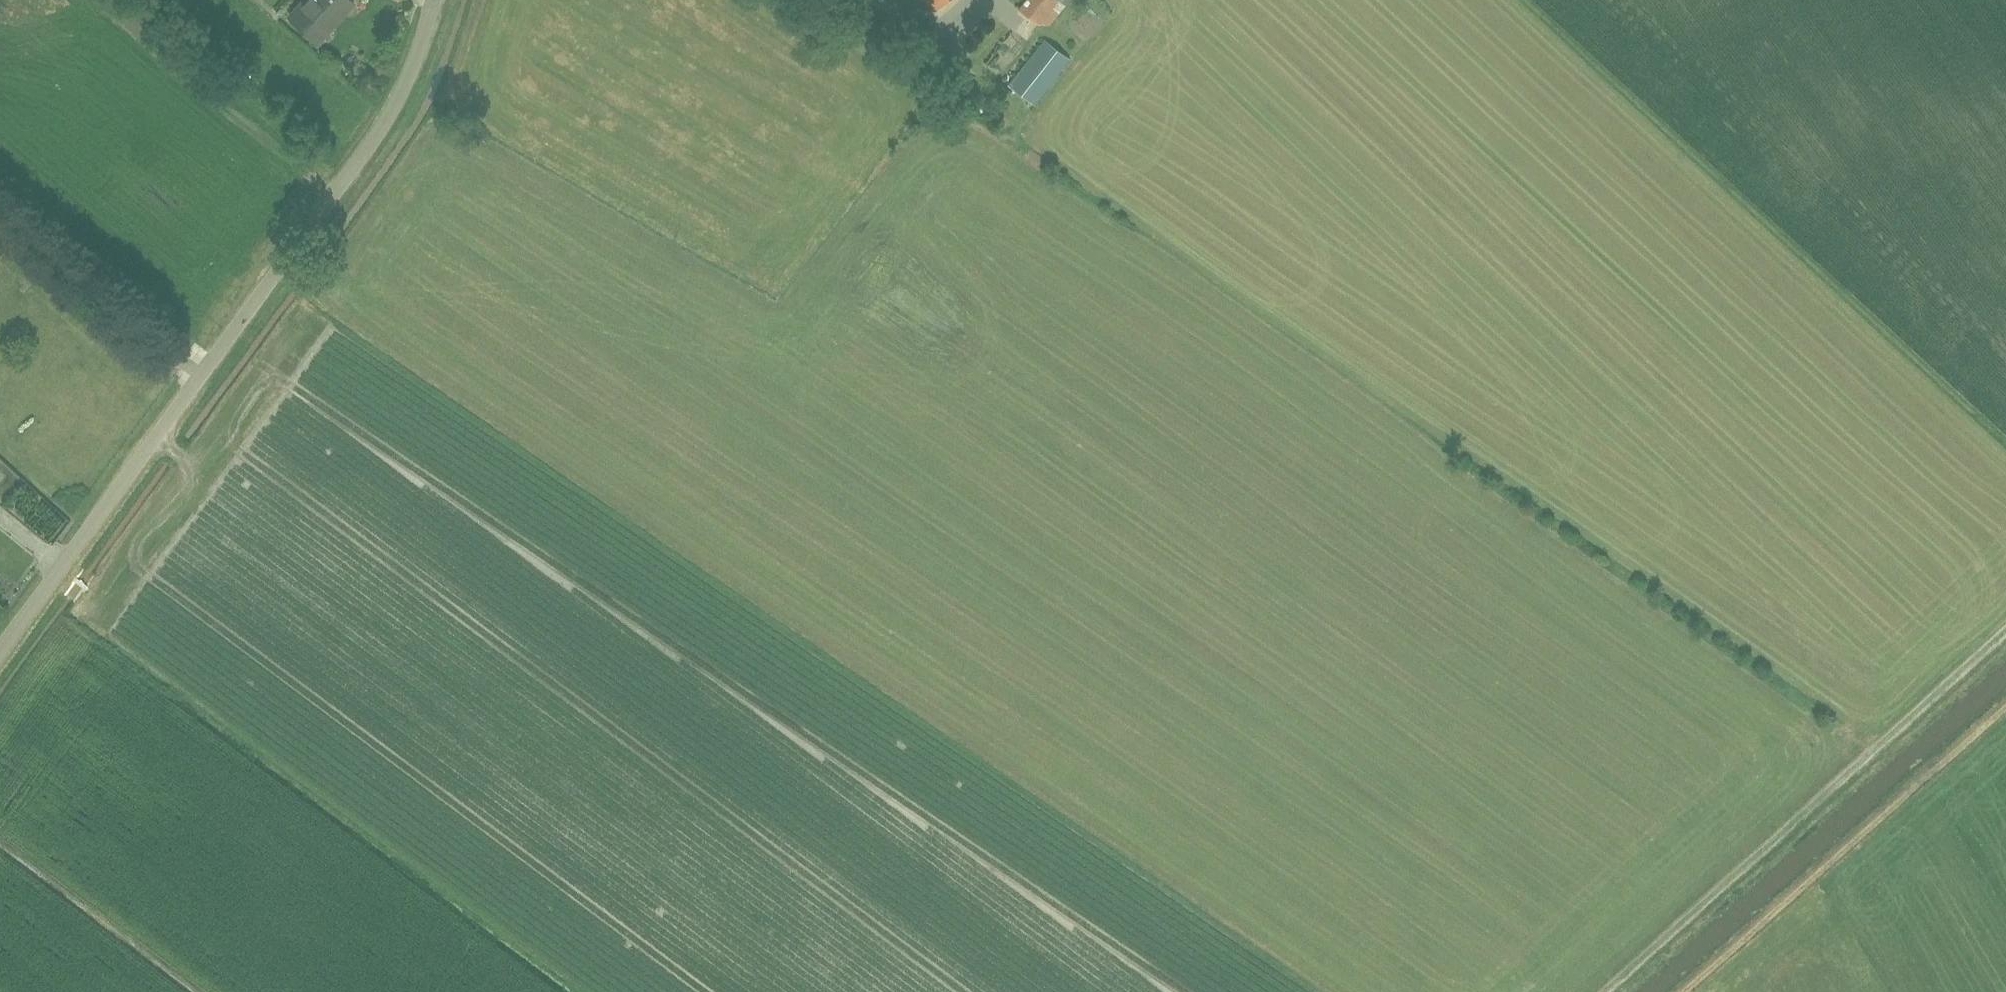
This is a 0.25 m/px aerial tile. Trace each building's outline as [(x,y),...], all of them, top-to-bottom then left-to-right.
[(292,17),(321,43),(357,3),(353,0),(307,0),(292,17)] [(948,0),(925,0),(936,12),(948,0)] [(1059,0),(1030,0),(1022,11),(1040,25),(1059,0)] [(1036,106),(1072,60),(1046,40),(1010,86),(1036,106)]
